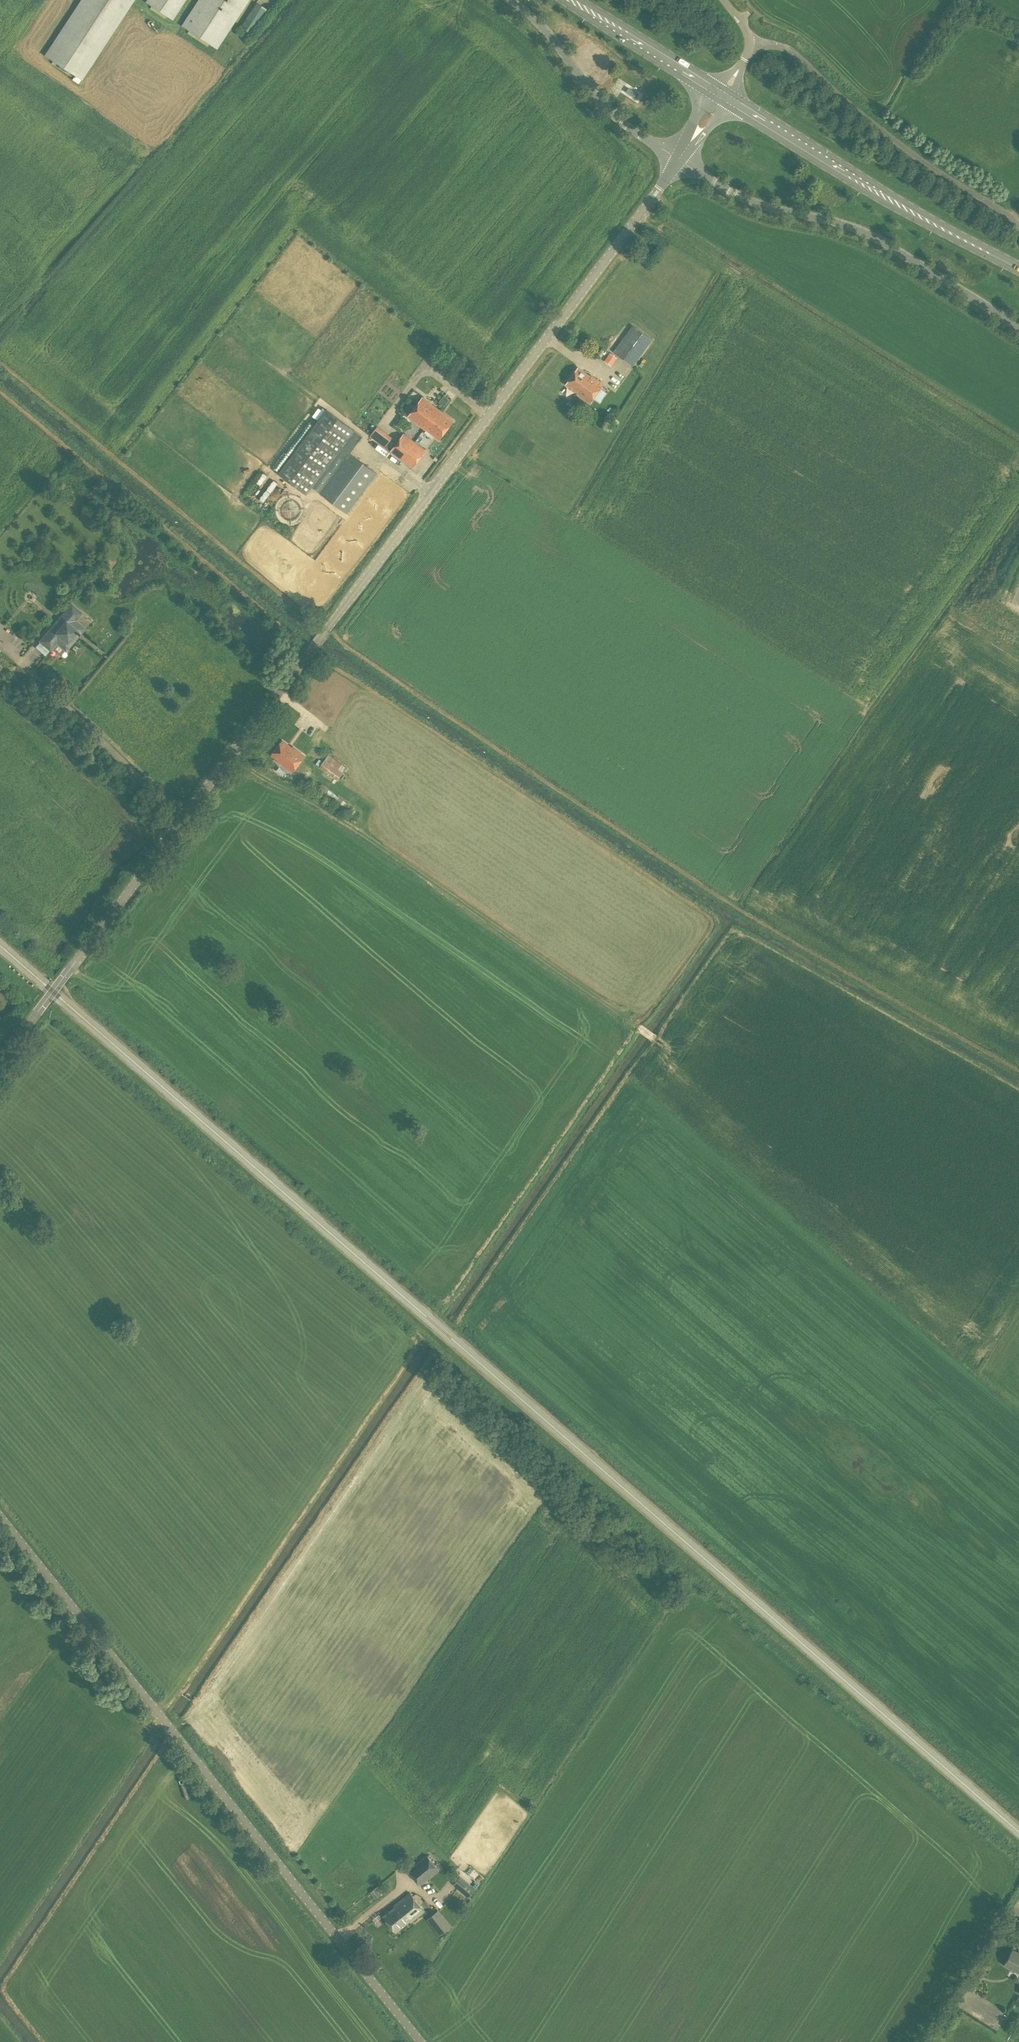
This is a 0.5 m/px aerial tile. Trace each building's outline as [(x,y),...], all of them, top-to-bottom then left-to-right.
[(80,81),(134,0),(80,0),(43,56),(80,81)] [(146,1),(145,1),(172,19),(172,18),(184,0),(147,0),(146,1)] [(182,25),(181,25),(216,48),(216,47),(247,0),(198,0),(182,25)] [(250,30),(264,13),(255,6),(241,23),(250,30)] [(633,366),(653,339),(632,325),(613,351),(633,366)] [(1014,360),(1018,354),(1013,350),(1008,356),(1014,360)] [(438,362),(443,366),(450,357),(445,353),(438,362)] [(943,354),(940,361),(953,367),(956,360),(943,354)] [(603,385),(590,376),(589,377),(578,369),(567,385),(578,392),(577,393),(590,403),(603,385)] [(434,421),(441,412),(422,398),(408,416),(423,427),(430,418),(434,421)] [(306,494),(312,486),(319,492),(346,512),(377,472),(350,452),(362,436),(327,409),(278,473),(306,494)] [(430,418),(423,427),(426,430),(425,432),(433,439),(435,437),(439,440),(453,421),(441,412),(434,421),(430,418)] [(385,448),(385,447),(393,437),(378,426),(369,437),(385,448)] [(402,459),(415,442),(404,433),(391,451),(402,459)] [(413,468),(426,450),(415,442),(402,459),(413,468)] [(40,640),(51,650),(58,643),(64,648),(73,637),(76,639),(85,629),(76,621),(82,613),(72,605),(56,622),(51,628),(40,640)] [(39,642),(33,645),(36,651),(42,647),(39,642)] [(292,771),(304,755),(293,747),(292,748),(283,742),(273,755),(280,760),(279,761),(292,771)] [(339,756),(343,750),(337,745),(332,751),(339,756)] [(319,759),(315,764),(320,767),(319,767),(338,780),(347,768),(337,760),(336,759),(329,754),(329,755),(323,762),(319,759)] [(318,787),(310,781),(307,784),(328,800),(338,808),(347,814),(349,811),(352,807),(329,789),(322,783),(318,787)] [(409,1870),(420,1884),(439,1869),(427,1855),(409,1870)] [(460,1876),(453,1883),(469,1896),(476,1889),(460,1876)] [(394,1905),(395,1906),(383,1915),(396,1931),(408,1923),(409,1924),(425,1911),(410,1892),(394,1905)] [(442,1932),(451,1925),(443,1916),(434,1923),(442,1932)] [(1012,1949),(1004,1964),(1018,1972),(1018,1953),(1012,1949)]
